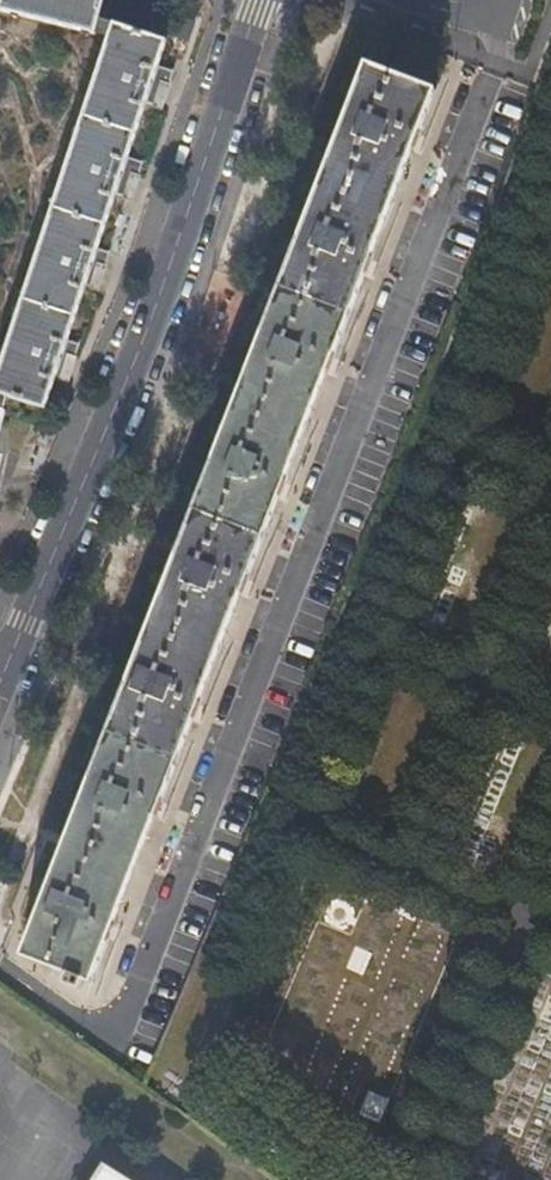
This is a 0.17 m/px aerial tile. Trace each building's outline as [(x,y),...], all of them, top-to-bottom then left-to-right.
[(98,33),(101,18),(106,0),(0,0),(0,9),(57,23),(98,33)] [(98,33),(113,36),(118,24),(101,18),(98,33)] [(5,354),(0,370),(0,390),(10,393),(45,405),(169,39),(118,24),(113,36),(5,354)] [(367,63),(254,349),(324,375),(436,90),(367,63)] [(131,873),(324,375),(254,349),(145,628),(21,955),(65,972),(62,981),(76,987),(80,978),(91,982),(131,873)] [(6,409),(10,393),(0,390),(0,407),(6,409)] [(101,1166),(92,1179),(124,1179),(101,1166)]
